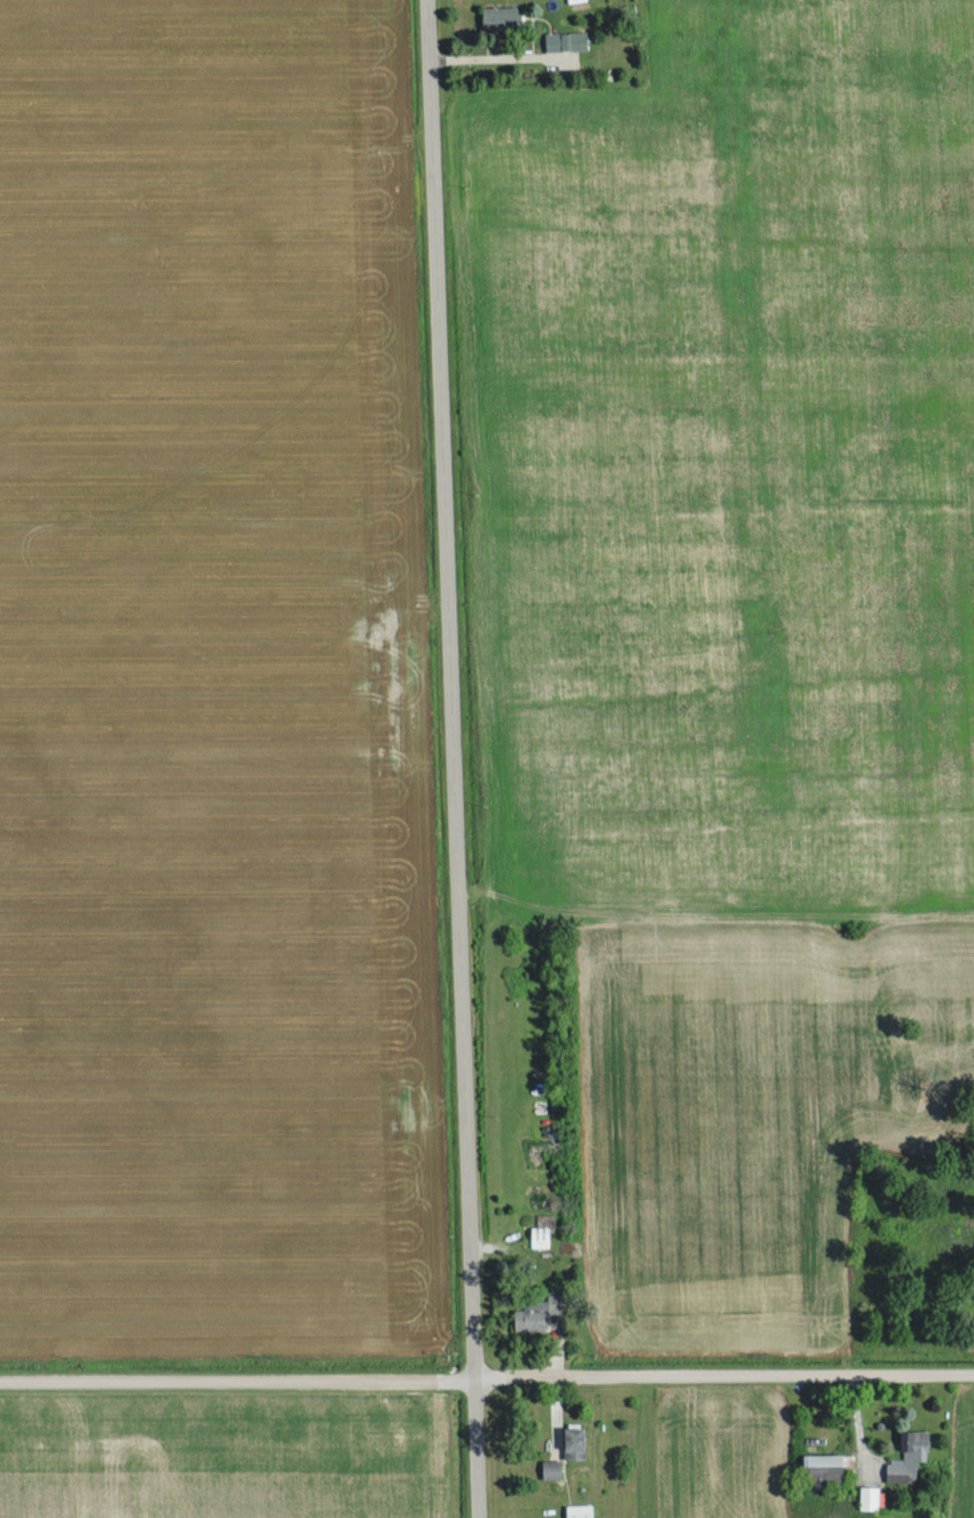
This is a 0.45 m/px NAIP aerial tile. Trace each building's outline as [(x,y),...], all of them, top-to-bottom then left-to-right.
[(479,9),(480,30),(514,29),(513,9),(479,9)] [(541,35),(541,53),(582,52),(581,33),(541,35)] [(882,1483),(912,1482),(912,1462),(923,1462),(923,1433),(896,1433),(897,1462),(882,1462),(882,1483)] [(800,1456),(800,1480),(807,1480),(807,1489),(837,1489),(837,1457),(800,1456)] [(556,1480),(555,1467),(548,1467),(537,1467),(538,1480),(556,1480)] [(561,1507),(561,1517),(587,1517),(587,1507),(561,1507)]
